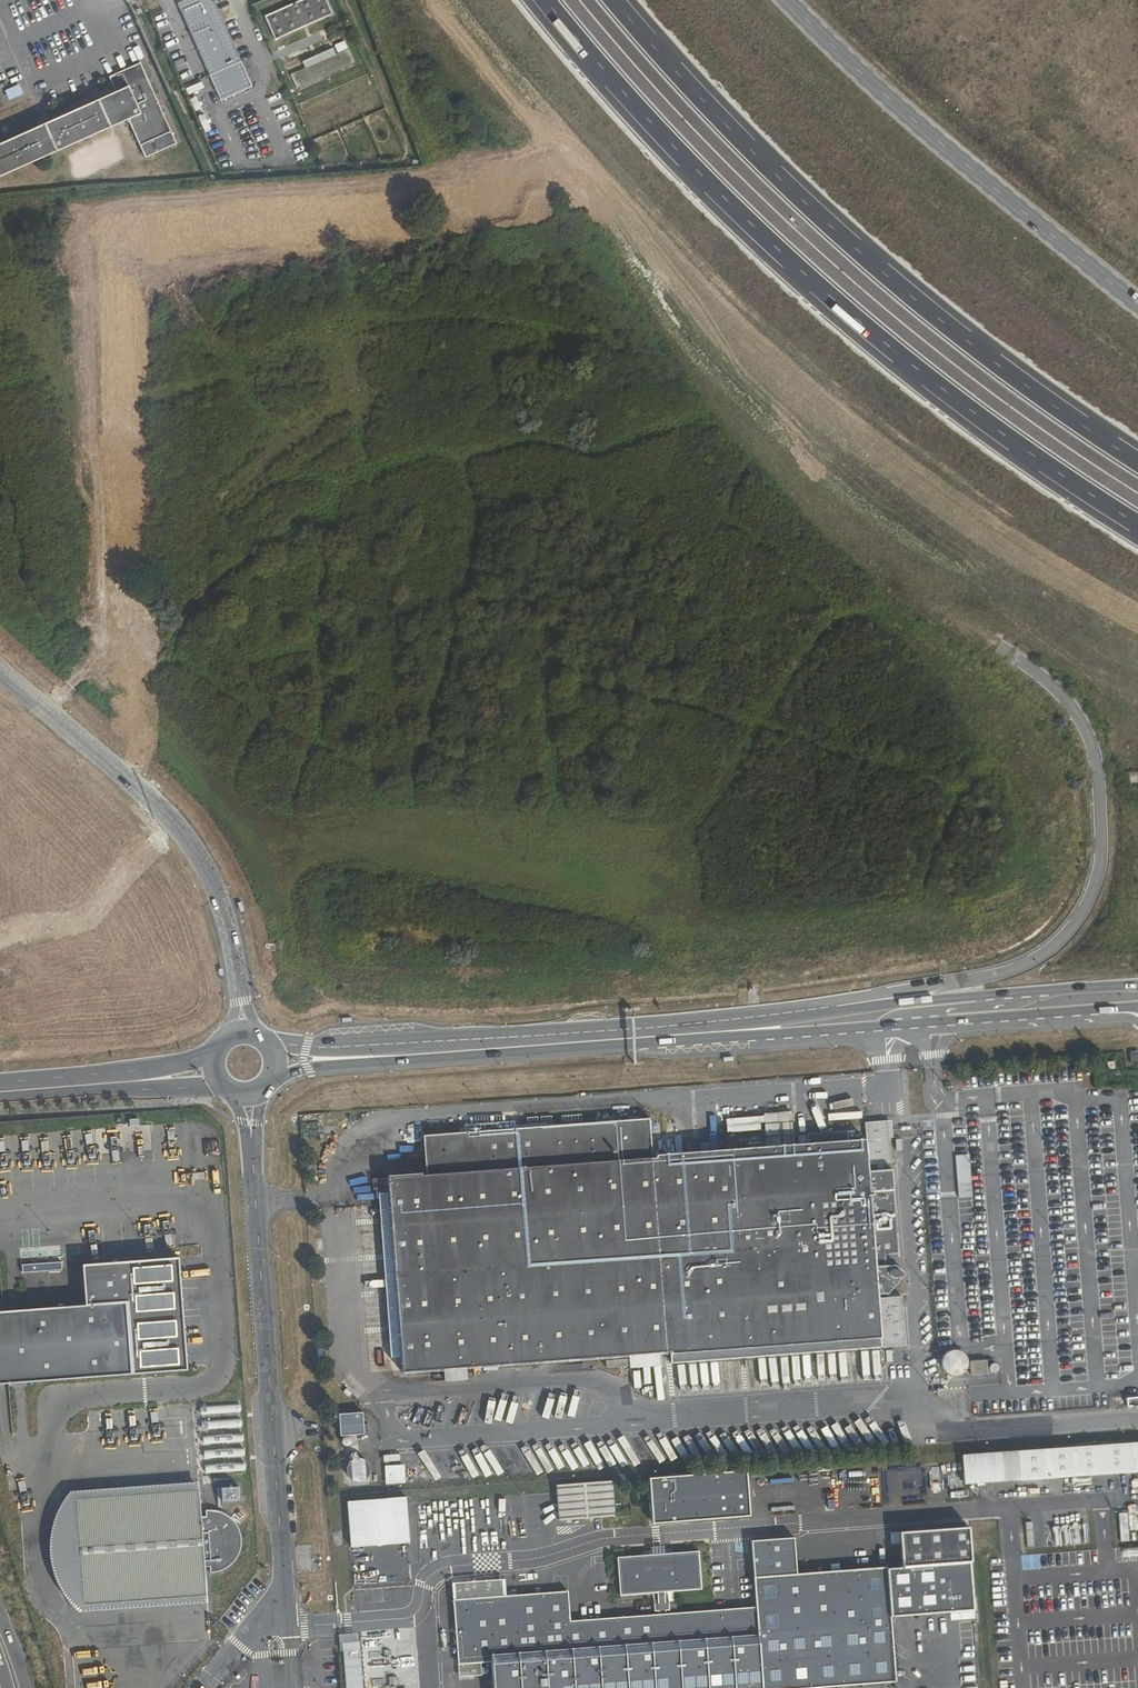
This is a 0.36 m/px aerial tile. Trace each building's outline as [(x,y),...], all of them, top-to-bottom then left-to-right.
[(246,90),(205,0),(186,0),(171,7),(215,105),(246,90)] [(328,0),(301,0),(262,18),(273,42),(334,14),(328,0)] [(355,63),(349,49),(336,55),(333,48),(315,56),(302,62),(305,68),(290,75),(297,89),(355,63)] [(0,141),(0,175),(124,120),(138,150),(170,137),(136,63),(104,77),(112,92),(0,141)] [(19,84),(4,90),(8,100),(23,94),(19,84)] [(164,89),(155,93),(162,109),(171,105),(164,89)] [(907,1087),(921,1085),(921,1070),(906,1072),(907,1087)] [(763,1114),(765,1146),(793,1144),(790,1112),(763,1114)] [(649,1118),(423,1134),(425,1157),(426,1173),(387,1177),(388,1193),(389,1192),(401,1372),(588,1358),(611,1357),(616,1356),(628,1355),(658,1353),(670,1352),(879,1337),(877,1299),(877,1295),(867,1170),(867,1165),(864,1139),(847,1140),(807,1143),(793,1144),(765,1146),(736,1148),(727,1149),(651,1155),(649,1118)] [(863,1123),(864,1139),(867,1165),(876,1164),(877,1169),(882,1169),(882,1164),(891,1163),(887,1121),(863,1123)] [(806,1134),(807,1143),(847,1140),(846,1131),(830,1132),(830,1129),(817,1133),(806,1134)] [(726,1136),(727,1149),(736,1148),(736,1138),(734,1135),(729,1134),(726,1136)] [(958,1198),(971,1197),(968,1156),(954,1156),(958,1198)] [(917,1170),(923,1170),(923,1157),(905,1158),(906,1171),(917,1170)] [(867,1170),(877,1295),(884,1294),(886,1296),(904,1274),(893,1265),(885,1266),(884,1255),(897,1254),(893,1187),(894,1185),(892,1168),(882,1169),(877,1169),(867,1170)] [(95,1264),(79,1269),(82,1306),(0,1312),(0,1384),(184,1370),(175,1258),(95,1264)] [(879,1337),(880,1347),(904,1345),(899,1297),(877,1299),(879,1337)] [(879,1337),(670,1352),(670,1364),(785,1354),(880,1347),(879,1337)] [(658,1353),(628,1355),(629,1369),(659,1366),(658,1353)] [(616,1356),(611,1357),(612,1360),(605,1361),(605,1368),(627,1366),(626,1359),(618,1359),(616,1356)] [(363,1412),(340,1414),(346,1490),(373,1489),(370,1468),(366,1461),(359,1459),(351,1441),(351,1434),(365,1433),(363,1412)] [(1137,1473),(1137,1442),(961,1455),(963,1485),(1137,1473)] [(650,1508),(657,1524),(749,1516),(746,1469),(648,1478),(650,1508)] [(616,1517),(613,1481),(557,1486),(560,1521),(616,1517)] [(138,1608),(208,1603),(205,1568),(210,1567),(211,1573),(224,1571),(233,1564),(238,1558),(242,1547),(240,1531),(235,1522),(229,1516),(221,1512),(215,1511),(206,1511),(207,1517),(202,1517),(199,1482),(71,1492),(60,1507),(57,1514),(50,1536),(50,1556),(52,1566),(55,1576),(59,1585),(65,1596),(73,1606),(80,1613),(138,1608)] [(411,1543),(407,1497),(348,1502),(351,1548),(401,1544),(406,1543),(411,1543)] [(964,1522),(966,1538),(966,1539),(979,1538),(979,1531),(987,1531),(986,1521),(964,1522)] [(958,1539),(966,1538),(964,1522),(958,1522),(958,1539)] [(1026,1548),(1034,1547),(1032,1523),(1024,1523),(1026,1548)] [(926,1561),(959,1558),(955,1525),(923,1528),(924,1534),(916,1535),(916,1545),(924,1544),(926,1561)] [(895,1679),(889,1601),(972,1594),(969,1561),(796,1574),(793,1538),(750,1541),(756,1608),(694,1612),(570,1622),(567,1592),(455,1600),(459,1664),(492,1661),(494,1687),(794,1687),(895,1679)] [(697,1552),(670,1554),(618,1558),(621,1595),(685,1590),(699,1589),(697,1552)] [(338,1636),(339,1639),(340,1652),(345,1652),(347,1687),(364,1687),(360,1642),(355,1642),(354,1635),(338,1636)]
